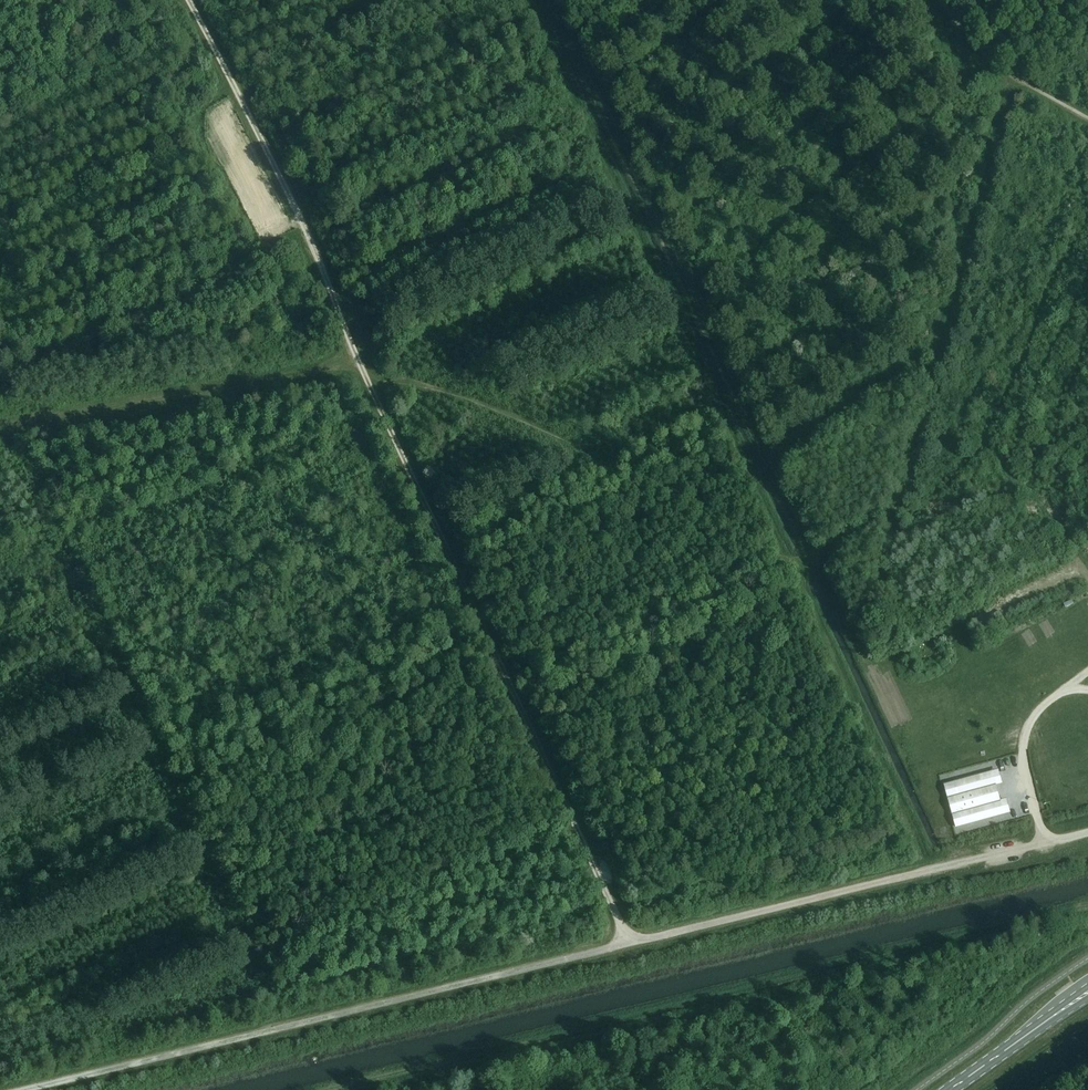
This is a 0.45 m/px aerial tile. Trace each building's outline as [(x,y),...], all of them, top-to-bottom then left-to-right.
[(996,770),(945,784),(957,827),(1008,813),(1005,800),(1000,801),(996,784),(1000,783),(996,770)]
